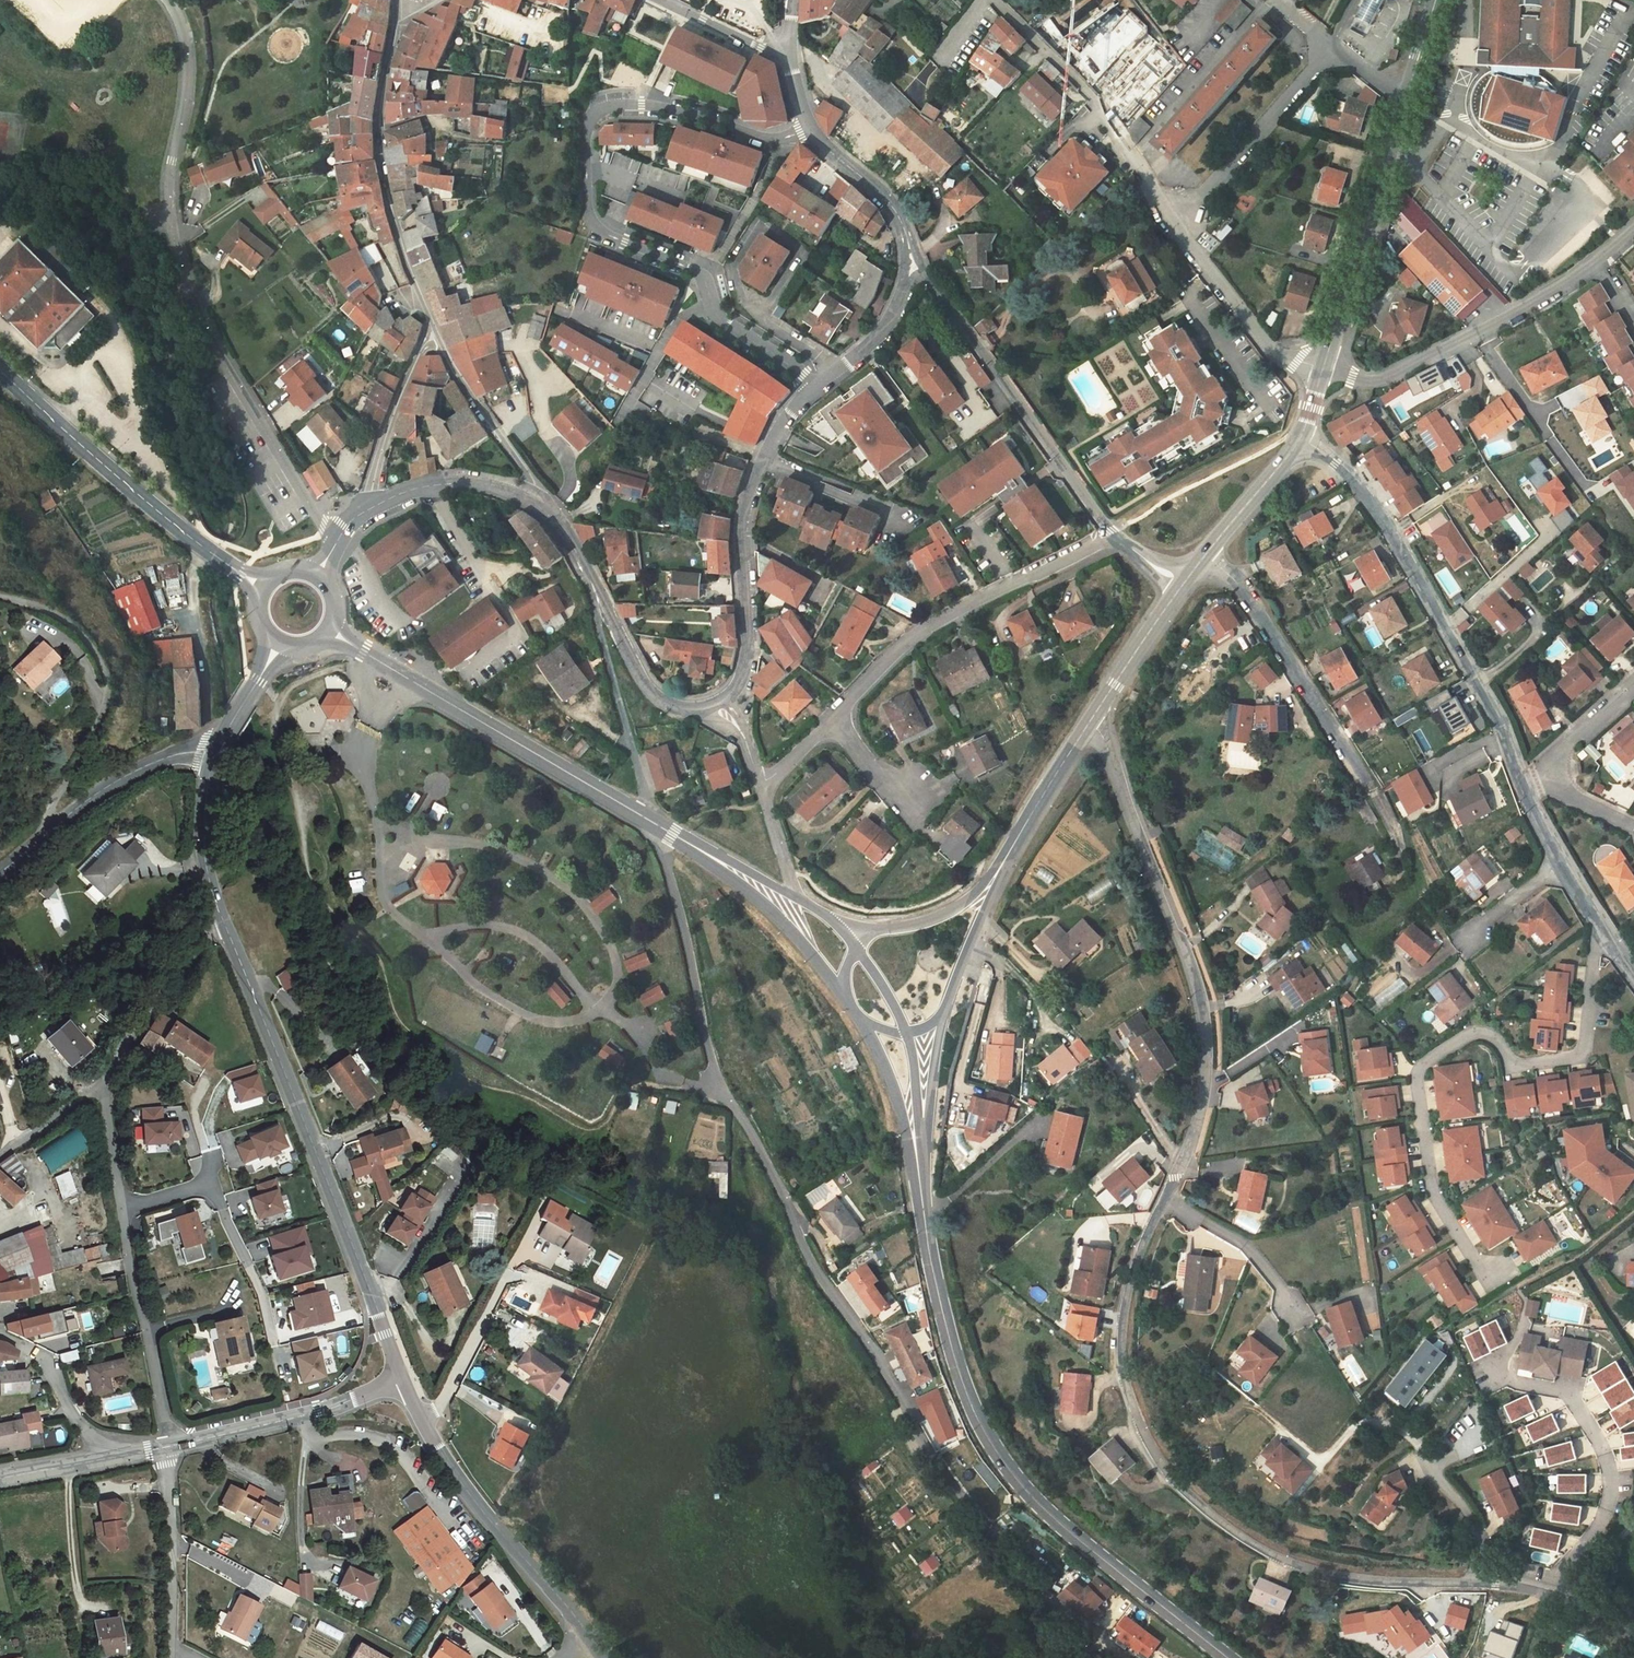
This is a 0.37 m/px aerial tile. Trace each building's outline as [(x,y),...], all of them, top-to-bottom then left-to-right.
[(362,4),(390,14),(391,1),(389,0),(364,0),(362,4)] [(416,0),(406,0),(404,6),(415,9),(426,3),(425,0),(423,0),(420,1),(416,0)] [(427,14),(416,20),(415,21),(433,28),(427,44),(420,62),(418,68),(419,68),(438,70),(456,25),(458,18),(475,22),(477,11),(472,10),(474,6),(470,4),(472,0),(450,0),(427,14)] [(517,14),(517,13),(522,1),(522,0),(480,0),(517,14)] [(570,10),(571,0),(552,0),(551,4),(570,10)] [(570,10),(578,11),(579,0),(571,0),(570,10)] [(582,10),(592,14),(598,0),(585,0),(582,10)] [(598,37),(602,26),(605,19),(611,6),(616,8),(631,16),(634,8),(637,0),(598,0),(592,14),(584,34),(598,37)] [(638,0),(637,0),(634,8),(639,10),(642,2),(638,0)] [(839,0),(804,0),(803,24),(830,17),(839,0)] [(831,17),(843,25),(849,28),(849,29),(861,13),(870,0),(841,0),(831,17)] [(1216,18),(1223,23),(1225,21),(1242,2),(1240,0),(1232,0),(1216,18)] [(1384,0),(1365,0),(1356,18),(1371,26),(1384,0)] [(1480,51),(1489,52),(1489,66),(1493,67),(1492,72),(1490,73),(1486,76),(1481,80),(1479,83),(1476,86),(1474,89),(1473,94),(1473,95),(1473,96),(1472,96),(1472,99),(1471,102),(1472,104),(1471,108),(1473,114),(1474,116),(1476,121),(1477,123),(1478,125),(1482,129),(1485,132),(1490,135),(1491,136),(1495,138),(1497,140),(1501,141),(1504,142),(1507,143),(1510,144),(1513,145),(1519,146),(1521,146),(1523,146),(1526,146),(1532,145),(1538,144),(1542,143),(1545,142),(1545,140),(1546,140),(1555,142),(1569,98),(1559,95),(1560,94),(1557,90),(1553,86),(1549,83),(1545,80),(1540,76),(1540,70),(1571,71),(1572,50),(1569,50),(1571,0),(1543,0),(1543,8),(1542,19),(1541,45),(1518,45),(1520,18),(1520,7),(1521,0),(1482,0),(1480,51)] [(526,3),(522,1),(517,13),(528,17),(530,12),(523,10),(526,3)] [(1235,30),(1252,11),(1242,2),(1225,21),(1235,30)] [(362,4),(357,16),(388,28),(389,23),(390,14),(362,4)] [(611,6),(605,19),(609,21),(616,8),(611,6)] [(870,18),(861,13),(849,29),(850,29),(858,34),(870,18)] [(1146,14),(1139,20),(1144,25),(1150,19),(1146,14)] [(357,16),(356,15),(346,37),(361,42),(371,45),(374,32),(387,37),(388,28),(357,16)] [(1523,18),(1520,18),(1518,45),(1541,45),(1542,19),(1538,19),(1539,16),(1524,16),(1523,18)] [(882,27),(870,18),(858,34),(870,43),(871,41),(882,27)] [(1027,42),(1001,18),(991,30),(1003,42),(1015,54),(1023,46),(1027,42)] [(1160,135),(1153,144),(1171,160),(1275,40),(1267,33),(1272,28),(1261,19),(1254,27),(1254,28),(1244,40),(1161,136),(1160,135)] [(407,36),(427,44),(433,28),(415,21),(407,36)] [(664,62),(738,98),(741,92),(746,94),(743,100),(748,121),(768,128),(789,122),(784,101),(781,102),(777,87),(781,86),(776,65),(684,21),(664,62)] [(860,56),(871,64),(891,39),(890,39),(896,31),(885,23),(882,27),(871,41),(870,43),(860,56)] [(943,23),(937,30),(942,35),(948,28),(943,23)] [(849,28),(843,25),(840,31),(845,34),(849,28)] [(860,56),(870,43),(858,34),(850,29),(831,59),(848,70),(860,56)] [(994,53),(1003,42),(991,30),(989,33),(982,44),(994,53)] [(845,34),(840,31),(840,34),(837,39),(841,41),(845,34)] [(1129,42),(1126,45),(1127,47),(1138,60),(1144,68),(1162,53),(1143,31),(1131,41),(1129,42)] [(387,37),(374,32),(371,45),(370,49),(370,52),(383,55),(387,37)] [(420,62),(427,44),(407,36),(400,55),(420,62)] [(1036,50),(1027,42),(1023,46),(1031,55),(1036,50)] [(359,47),(341,43),(340,49),(359,53),(359,47)] [(972,63),(992,76),(1005,61),(994,53),(982,44),(972,62),(972,63)] [(524,81),(533,51),(518,46),(509,79),(524,81)] [(359,53),(359,57),(369,59),(370,52),(370,49),(359,47),(359,53)] [(1138,60),(1127,47),(1125,49),(1131,56),(1129,58),(1134,64),(1138,60)] [(379,81),(383,55),(370,52),(369,59),(359,57),(358,77),(379,81)] [(418,68),(420,62),(400,55),(396,65),(394,68),(394,69),(419,73),(419,71),(419,68),(418,68)] [(848,70),(839,80),(887,128),(888,127),(911,103),(871,64),(860,56),(848,70)] [(1004,87),(1008,89),(1022,74),(1005,61),(992,76),(996,80),(1004,87)] [(1046,64),(1041,69),(1054,81),(1061,73),(1048,61),(1046,64)] [(410,89),(428,91),(431,73),(419,71),(419,73),(394,69),(392,82),(410,84),(410,89)] [(1055,92),(1036,73),(1030,80),(1031,81),(1022,90),(1053,120),(1068,105),(1058,95),(1056,97),(1054,94),(1055,92)] [(475,103),(475,95),(476,87),(476,78),(452,75),(449,98),(448,102),(475,103)] [(356,89),(376,94),(379,81),(358,77),(356,89)] [(1004,87),(996,80),(990,87),(999,94),(1004,87)] [(427,102),(428,91),(410,89),(410,84),(392,82),(391,93),(406,94),(416,95),(418,102),(424,102),(427,102)] [(376,94),(356,89),(353,103),(352,117),(373,122),(374,110),(375,104),(376,94)] [(391,93),(389,103),(404,103),(418,102),(416,95),(406,94),(391,93)] [(1340,131),(1340,129),(1359,135),(1368,104),(1349,98),(1347,104),(1332,99),(1328,114),(1330,115),(1328,122),(1331,128),(1340,131)] [(404,103),(405,119),(415,116),(425,114),(424,102),(418,102),(404,103)] [(472,137),(487,137),(489,119),(492,119),(492,104),(475,103),(448,102),(444,102),(427,102),(424,102),(425,114),(436,113),(445,113),(448,115),(450,117),(473,117),(472,137)] [(817,113),(818,116),(827,103),(825,102),(817,113)] [(329,114),(333,137),(336,137),(353,135),(359,135),(373,134),(373,124),(373,122),(352,117),(353,103),(343,107),(329,113),(329,114)] [(405,119),(404,103),(389,103),(389,106),(389,123),(391,123),(393,123),(405,119)] [(844,114),(827,103),(818,116),(819,119),(830,136),(831,137),(844,114)] [(924,115),(911,103),(888,127),(942,176),(965,151),(935,123),(934,123),(923,117),(924,115)] [(492,119),(506,123),(508,105),(495,104),(492,104),(492,119)] [(941,112),(931,105),(924,115),(923,117),(934,123),(935,123),(941,112)] [(1140,117),(1128,130),(1136,144),(1151,127),(1140,117)] [(489,119),(487,137),(504,138),(506,123),(492,119),(489,119)] [(391,149),(427,137),(422,121),(420,121),(386,133),(390,142),(391,147),(391,149)] [(615,125),(606,125),(606,144),(615,144),(615,125)] [(620,125),(615,125),(615,144),(654,145),(654,126),(620,125)] [(704,136),(680,127),(666,168),(749,197),(764,154),(712,136),(705,134),(704,136)] [(373,134),(359,135),(360,148),(353,148),(353,135),(336,137),(339,160),(339,164),(340,164),(375,158),(373,134)] [(1630,136),(1601,164),(1602,165),(1600,166),(1633,200),(1633,199),(1633,141),(1630,136)] [(408,164),(432,169),(431,155),(430,155),(427,155),(427,143),(427,137),(391,149),(391,147),(386,148),(389,166),(408,164)] [(448,141),(437,142),(439,160),(444,161),(449,143),(448,141)] [(1027,167),(1023,171),(1030,178),(1031,177),(1034,180),(1033,181),(1037,186),(1044,193),(1047,197),(1055,204),(1070,218),(1076,213),(1073,210),(1109,173),(1103,167),(1097,162),(1100,159),(1090,149),(1087,152),(1081,147),(1075,141),(1057,160),(1053,155),(1048,160),(1040,153),(1027,167)] [(1087,141),(1081,147),(1087,152),(1090,149),(1100,159),(1097,162),(1103,167),(1108,161),(1087,141)] [(819,159),(802,144),(766,201),(791,217),(808,191),(794,182),(802,170),(808,174),(819,159)] [(243,148),(206,162),(213,181),(239,172),(240,176),(252,171),(243,148)] [(339,160),(331,162),(333,169),(338,168),(337,168),(340,164),(339,164),(339,160)] [(375,161),(338,168),(342,187),(342,188),(380,181),(375,161)] [(206,162),(199,165),(205,181),(208,188),(240,176),(239,172),(213,181),(206,162)] [(422,184),(454,191),(456,177),(442,176),(443,171),(432,169),(408,164),(389,166),(395,194),(396,194),(416,191),(415,185),(413,179),(421,178),(422,184)] [(199,165),(188,169),(194,185),(205,181),(199,165)] [(333,169),(328,170),(332,189),(342,187),(338,168),(333,169)] [(1322,189),(1319,200),(1338,205),(1342,192),(1344,188),(1348,175),(1328,169),(1326,174),(1322,189)] [(830,194),(843,202),(853,186),(841,177),(830,194)] [(968,180),(945,199),(960,217),(983,198),(968,180)] [(376,226),(380,225),(390,222),(386,209),(380,181),(342,188),(346,207),(332,215),(340,229),(355,221),(352,215),(350,209),(362,206),(370,203),(372,212),(376,226)] [(264,182),(260,185),(271,199),(275,196),(264,182)] [(838,212),(854,223),(869,201),(853,186),(843,202),(838,210),(838,211),(838,212)] [(419,208),(420,207),(418,201),(424,199),(422,193),(417,195),(416,191),(396,194),(403,222),(419,208)] [(808,191),(791,217),(822,237),(838,212),(838,211),(838,210),(825,202),(808,191)] [(271,199),(254,212),(264,225),(280,212),(285,208),(275,196),(271,199)] [(424,199),(418,201),(420,207),(419,208),(422,219),(419,220),(421,228),(409,231),(404,233),(406,238),(409,247),(410,252),(427,244),(425,238),(440,234),(431,202),(430,198),(430,197),(424,199)] [(648,197),(640,217),(653,222),(650,228),(651,228),(653,222),(673,230),(671,236),(672,236),(674,231),(685,235),(683,241),(701,248),(703,242),(715,247),(725,222),(691,208),(689,213),(648,197)] [(859,230),(863,232),(878,210),(869,201),(854,223),(861,227),(859,230)] [(362,206),(350,209),(352,215),(363,210),(362,206)] [(280,212),(286,220),(291,215),(285,208),(280,212)] [(886,223),(878,210),(863,232),(874,240),(886,223)] [(313,243),(340,229),(332,215),(302,229),(307,235),(313,243)] [(1307,239),(1305,246),(1324,252),(1328,238),(1329,235),(1333,221),(1314,216),(1309,230),(1307,239)] [(293,217),(288,221),(297,233),(302,229),(293,217)] [(653,222),(640,217),(637,222),(644,225),(650,228),(653,222)] [(390,222),(380,225),(386,244),(395,241),(390,222)] [(673,230),(653,222),(651,228),(671,236),(673,230)] [(240,223),(220,247),(230,255),(233,250),(247,261),(245,264),(254,271),(264,258),(267,261),(274,252),(249,231),(240,223)] [(1491,284),(1434,223),(1399,256),(1457,317),(1491,284)] [(307,235),(302,229),(297,233),(303,238),(307,235)] [(575,234),(560,229),(557,240),(571,245),(575,234)] [(685,235),(674,231),(672,236),(678,239),(683,241),(685,235)] [(967,254),(969,253),(970,267),(970,268),(978,268),(979,275),(971,275),(971,282),(968,286),(972,288),(985,287),(994,293),(994,280),(994,274),(1004,274),(1010,278),(1009,266),(988,267),(987,253),(990,252),(989,244),(994,234),(980,235),(978,233),(976,235),(961,235),(967,245),(967,254)] [(764,235),(741,270),(744,279),(765,292),(791,252),(764,235)] [(0,261),(0,313),(39,352),(42,352),(45,348),(47,346),(47,337),(55,337),(56,338),(56,346),(58,348),(60,350),(63,350),(68,344),(75,351),(87,339),(80,332),(95,318),(95,315),(86,306),(86,304),(22,241),(20,241),(0,261)] [(715,247),(703,242),(701,248),(707,251),(713,253),(715,247)] [(375,243),(359,250),(369,268),(384,260),(375,243)] [(444,288),(445,288),(427,244),(410,252),(428,295),(444,288)] [(1096,274),(1123,320),(1123,322),(1128,323),(1129,321),(1159,303),(1161,303),(1162,298),(1160,297),(1133,251),(1133,249),(1128,248),(1127,250),(1096,268),(1095,268),(1093,273),(1096,274)] [(233,250),(230,255),(235,259),(236,257),(245,264),(247,261),(233,250)] [(359,250),(330,264),(345,284),(357,298),(376,281),(369,268),(359,250)] [(588,259),(589,260),(591,254),(598,257),(600,253),(592,250),(588,259)] [(867,261),(869,257),(857,250),(844,272),(863,285),(861,290),(854,301),(867,309),(875,297),(881,282),(883,276),(884,272),(867,261)] [(591,254),(589,260),(578,293),(665,328),(673,309),(668,307),(671,299),(676,301),(680,290),(651,278),(648,284),(644,283),(644,281),(640,279),(642,274),(636,272),(598,257),(591,254)] [(970,267),(966,267),(971,275),(979,275),(978,268),(970,268),(970,267)] [(1407,270),(1400,277),(1409,288),(1411,286),(1417,292),(1423,286),(1407,270)] [(1297,273),(1287,306),(1306,312),(1316,279),(1297,273)] [(651,278),(642,274),(640,279),(644,281),(644,283),(648,284),(651,278)] [(894,280),(883,276),(881,282),(892,286),(894,280)] [(363,327),(369,334),(380,319),(382,313),(381,313),(384,310),(381,309),(383,295),(376,281),(357,298),(352,301),(344,309),(352,317),(360,324),(363,327)] [(357,298),(345,284),(341,287),(352,301),(357,298)] [(1580,300),(1588,313),(1582,316),(1591,331),(1597,327),(1605,341),(1603,342),(1611,356),(1605,359),(1614,374),(1619,370),(1628,384),(1629,383),(1633,390),(1633,357),(1628,347),(1633,343),(1625,329),(1627,328),(1618,314),(1612,317),(1604,304),(1610,300),(1601,284),(1580,300)] [(444,288),(428,295),(433,306),(437,313),(442,326),(461,321),(477,317),(504,308),(500,293),(491,296),(491,297),(474,302),(474,303),(463,306),(461,299),(460,295),(448,298),(444,288)] [(814,314),(812,313),(806,322),(814,328),(812,332),(829,343),(845,317),(848,319),(851,313),(825,296),(820,305),(814,314)] [(1394,316),(1390,327),(1388,326),(1385,335),(1406,341),(1415,337),(1416,335),(1418,335),(1427,307),(1403,299),(1397,317),(1394,316)] [(818,303),(812,313),(814,314),(820,305),(818,303)] [(396,323),(388,307),(384,310),(381,313),(382,313),(380,319),(369,334),(382,342),(394,328),(397,324),(396,323)] [(508,328),(512,327),(504,308),(477,317),(461,321),(469,342),(496,332),(499,331),(508,328)] [(1272,311),(1265,323),(1272,327),(1279,315),(1272,311)] [(535,315),(533,321),(544,325),(546,318),(535,315)] [(986,336),(997,329),(988,316),(974,328),(980,337),(984,335),(986,336)] [(360,324),(352,317),(348,321),(357,328),(360,324)] [(412,317),(405,323),(408,338),(407,340),(417,344),(423,326),(424,325),(412,317)] [(394,328),(408,338),(405,323),(402,319),(396,323),(397,324),(394,328)] [(475,363),(469,342),(461,321),(442,326),(452,348),(454,352),(463,369),(475,363)] [(539,340),(544,325),(533,321),(528,337),(539,340)] [(686,322),(670,347),(678,353),(675,357),(683,363),(686,358),(697,365),(694,370),(710,379),(713,375),(722,381),(719,385),(742,400),(725,433),(752,444),(756,446),(768,420),(770,416),(786,399),(792,392),(764,372),(723,346),(713,339),(712,340),(702,333),(702,332),(686,322)] [(1162,327),(1147,336),(1150,340),(1157,352),(1152,355),(1155,359),(1163,373),(1165,377),(1166,377),(1170,374),(1176,384),(1181,392),(1180,392),(1185,402),(1183,409),(1174,416),(1175,417),(1168,421),(1164,415),(1160,418),(1147,426),(1133,434),(1133,433),(1130,435),(1114,445),(1111,447),(1105,451),(1092,460),(1087,462),(1092,471),(1094,470),(1106,489),(1128,476),(1133,484),(1137,482),(1140,481),(1137,476),(1147,470),(1150,475),(1152,473),(1159,469),(1156,464),(1166,458),(1179,450),(1184,447),(1185,450),(1199,442),(1200,444),(1220,432),(1219,432),(1221,426),(1222,426),(1223,423),(1227,406),(1227,404),(1226,403),(1227,398),(1228,397),(1216,378),(1214,379),(1206,366),(1203,367),(1199,361),(1203,359),(1185,331),(1182,332),(1177,324),(1164,331),(1162,327)] [(573,331),(563,325),(553,345),(574,357),(585,338),(573,331)] [(416,349),(417,344),(407,340),(408,338),(394,328),(382,342),(391,349),(397,353),(404,358),(409,360),(408,362),(410,363),(414,353),(414,351),(415,349),(416,349)] [(498,357),(497,346),(496,332),(469,342),(475,363),(491,355),(498,357)] [(1402,343),(1406,341),(1385,335),(1383,339),(1401,345),(1402,343)] [(47,346),(45,348),(58,348),(56,346),(56,338),(55,337),(47,337),(47,346)] [(602,347),(585,338),(574,357),(591,366),(602,347)] [(947,415),(965,401),(920,340),(902,353),(947,415)] [(1157,352),(1150,340),(1145,343),(1152,355),(1157,352)] [(619,357),(602,347),(591,366),(608,376),(617,359),(619,357)] [(678,353),(670,347),(667,352),(675,357),(678,353)] [(1555,354),(1523,371),(1535,393),(1567,376),(1555,354)] [(508,384),(500,363),(498,357),(491,355),(475,363),(463,369),(472,384),(481,397),(508,384)] [(412,384),(421,386),(428,387),(429,373),(447,372),(444,362),(441,356),(423,357),(420,365),(412,384)] [(697,365),(686,358),(683,363),(694,370),(697,365)] [(640,372),(617,359),(608,376),(607,379),(629,392),(640,372)] [(1163,373),(1155,359),(1149,363),(1157,376),(1163,373)] [(304,360),(283,378),(290,386),(287,388),(293,396),(290,399),(297,406),(300,403),(307,411),(328,394),(314,378),(317,375),(304,360)] [(373,364),(369,361),(364,371),(368,373),(373,364)] [(969,369),(982,388),(992,381),(978,362),(969,369)] [(1449,380),(1441,364),(1406,381),(1410,388),(1414,397),(1449,380)] [(384,372),(379,383),(394,393),(400,379),(384,372)] [(428,387),(421,386),(417,415),(428,416),(434,417),(438,390),(444,390),(450,378),(447,372),(429,373),(428,387)] [(817,423),(808,429),(832,445),(848,433),(888,486),(906,473),(901,467),(912,459),(917,465),(929,456),(907,426),(899,431),(894,425),(893,423),(889,426),(883,418),(887,415),(883,409),(885,407),(895,400),(875,373),(853,389),(854,391),(845,398),(843,396),(829,407),(832,412),(817,423)] [(1170,374),(1166,377),(1171,386),(1176,384),(1170,374)] [(722,381),(713,375),(710,379),(719,385),(722,381)] [(1578,413),(1595,441),(1612,431),(1604,418),(1608,416),(1597,398),(1609,391),(1600,375),(1583,384),(1592,400),(1580,408),(1581,411),(1578,413)] [(450,378),(444,390),(445,393),(460,415),(466,411),(463,406),(468,403),(456,385),(450,378)] [(1410,388),(1406,381),(1397,387),(1401,394),(1410,388)] [(394,393),(379,383),(371,398),(361,417),(379,429),(387,411),(394,393)] [(408,396),(402,412),(394,437),(409,438),(417,439),(417,436),(417,429),(417,415),(421,386),(412,384),(408,396)] [(1387,394),(1381,397),(1386,405),(1401,394),(1397,387),(1387,394)] [(1185,402),(1180,392),(1174,416),(1183,409),(1185,402)] [(1500,399),(1501,401),(1488,410),(1476,418),(1478,420),(1471,425),(1480,437),(1486,432),(1490,438),(1525,414),(1510,392),(1500,399)] [(1500,399),(1487,408),(1488,410),(1501,401),(1500,399)] [(489,434),(468,403),(463,406),(466,411),(460,415),(446,425),(451,432),(439,439),(452,459),(489,434)] [(600,432),(574,404),(558,419),(570,432),(567,435),(581,450),(600,432)] [(1373,437),(1383,430),(1376,421),(1375,420),(1371,413),(1367,405),(1343,418),(1348,426),(1354,423),(1359,432),(1363,430),(1365,433),(1368,431),(1372,438),(1373,437)] [(1233,408),(1227,406),(1223,423),(1229,425),(1233,408)] [(329,444),(336,454),(356,437),(330,407),(311,422),(319,432),(321,431),(331,443),(329,444)] [(814,418),(817,423),(832,412),(829,407),(814,418)] [(897,423),(885,407),(883,409),(887,415),(883,418),(889,426),(893,423),(894,425),(897,423)] [(1113,411),(1107,415),(1111,422),(1117,418),(1113,411)] [(1424,432),(1421,433),(1440,462),(1447,457),(1463,447),(1444,418),(1442,420),(1436,411),(1418,423),(1424,432)] [(1157,413),(1144,421),(1147,426),(1160,418),(1157,413)] [(428,416),(433,431),(439,439),(451,432),(446,425),(434,417),(428,416)] [(1340,445),(1343,447),(1360,436),(1358,432),(1353,435),(1348,426),(1343,418),(1328,426),(1333,435),(1340,445)] [(570,432),(558,419),(555,422),(567,435),(570,432)] [(319,432),(311,422),(299,434),(314,452),(327,442),(329,444),(331,443),(321,431),(319,432)] [(1354,423),(1348,426),(1353,435),(1358,432),(1359,432),(1354,423)] [(1389,427),(1384,432),(1389,439),(1391,440),(1396,436),(1389,427)] [(1126,430),(1111,440),(1114,445),(1130,435),(1126,430)] [(1383,430),(1373,437),(1379,446),(1381,444),(1389,439),(1384,432),(1383,430)] [(1408,431),(1402,435),(1408,442),(1413,438),(1408,431)] [(421,460),(428,459),(425,443),(423,443),(422,442),(422,437),(417,439),(421,460)] [(417,439),(409,438),(408,446),(411,449),(410,457),(411,463),(421,461),(421,460),(417,439)] [(956,497),(950,500),(962,517),(992,496),(990,493),(992,491),(997,493),(1000,496),(1007,506),(1006,507),(1012,516),(1015,514),(1022,526),(1020,527),(1035,548),(1052,535),(1049,530),(1061,521),(1036,485),(1031,489),(1021,476),(1026,472),(1004,442),(993,450),(996,454),(986,461),(983,457),(946,483),(956,497)] [(1386,451),(1381,444),(1379,446),(1369,453),(1373,459),(1370,461),(1367,463),(1371,470),(1376,478),(1378,476),(1395,465),(1386,451)] [(706,459),(706,460),(721,464),(725,452),(710,446),(706,459)] [(1102,446),(1089,455),(1092,460),(1105,451),(1102,446)] [(986,461),(996,454),(993,450),(983,457),(986,461)] [(1179,450),(1166,458),(1169,463),(1182,455),(1179,450)] [(1440,462),(1439,462),(1444,470),(1452,465),(1447,457),(1440,462)] [(1550,508),(1555,504),(1558,508),(1568,501),(1561,491),(1565,488),(1558,478),(1551,483),(1544,474),(1548,470),(1538,457),(1529,464),(1536,474),(1528,479),(1538,493),(1534,496),(1541,506),(1546,503),(1550,508)] [(436,472),(434,458),(428,459),(421,460),(421,461),(423,475),(432,472),(436,472)] [(740,486),(745,472),(721,464),(706,460),(697,488),(713,492),(735,498),(740,486)] [(421,461),(411,463),(413,479),(423,475),(421,461)] [(322,462),(309,470),(323,492),(336,485),(322,462)] [(1395,465),(1378,476),(1388,490),(1390,489),(1393,486),(1397,492),(1415,480),(1411,474),(1407,477),(1398,463),(1395,465)] [(1633,475),(1626,465),(1610,475),(1625,497),(1628,496),(1633,506),(1633,475)] [(648,476),(610,466),(605,488),(621,492),(622,491),(639,495),(641,489),(645,490),(648,476)] [(1140,481),(1137,482),(1140,488),(1156,478),(1152,473),(1150,475),(1147,470),(1137,476),(1140,481)] [(810,492),(800,488),(802,484),(787,478),(782,492),(787,494),(785,498),(783,497),(783,498),(777,512),(779,513),(784,515),(782,520),(801,528),(802,524),(808,527),(805,534),(831,545),(834,537),(841,540),(839,544),(858,552),(860,547),(865,549),(867,550),(881,517),(866,511),(865,515),(858,512),(853,510),(847,525),(841,522),(843,516),(835,513),(834,515),(833,518),(823,514),(824,511),(825,509),(817,505),(815,511),(808,509),(814,494),(810,492)] [(1449,479),(1443,482),(1446,487),(1451,484),(1449,479)] [(1397,492),(1401,499),(1398,501),(1396,502),(1405,517),(1425,504),(1416,490),(1420,488),(1415,480),(1397,492)] [(330,489),(336,498),(345,493),(338,483),(336,485),(330,489)] [(950,500),(956,497),(946,483),(941,487),(950,500)] [(802,484),(800,488),(810,492),(811,488),(802,484)] [(1480,518),(1487,528),(1508,514),(1489,486),(1467,501),(1479,519),(1480,518)] [(39,498),(49,493),(47,489),(34,496),(41,508),(44,506),(39,498)] [(992,496),(994,500),(1000,496),(997,493),(992,491),(990,493),(992,496)] [(55,504),(49,493),(39,498),(44,506),(46,510),(55,504)] [(1509,513),(1514,509),(1507,499),(1502,503),(1509,513)] [(1565,508),(1565,509),(1571,504),(1568,501),(1558,508),(1555,504),(1550,508),(1555,515),(1565,508)] [(508,514),(512,520),(525,511),(517,508),(508,514)] [(1565,509),(1565,508),(1555,515),(1551,519),(1562,533),(1575,521),(1565,509)] [(512,520),(548,569),(565,557),(542,526),(530,515),(525,511),(512,520)] [(706,514),(731,519),(732,516),(707,511),(706,514)] [(1301,517),(1304,524),(1315,518),(1312,511),(1301,517)] [(1304,524),(1295,528),(1305,546),(1334,531),(1324,513),(1315,518),(1304,524)] [(731,519),(706,514),(705,519),(702,536),(701,540),(704,540),(710,540),(730,542),(729,535),(730,530),(730,527),(731,519)] [(1022,526),(1015,514),(1012,516),(1020,527),(1022,526)] [(705,519),(698,518),(695,535),(702,536),(705,519)] [(1479,519),(1476,521),(1483,531),(1487,528),(1480,518),(1479,519)] [(925,570),(921,572),(934,596),(945,590),(946,591),(959,584),(945,560),(949,558),(942,547),(954,540),(941,520),(929,528),(937,544),(916,555),(925,570)] [(412,521),(369,553),(383,573),(407,556),(419,573),(423,570),(426,573),(444,559),(448,564),(452,560),(449,556),(447,558),(445,554),(438,544),(438,545),(432,536),(427,540),(412,521)] [(1061,521),(1049,530),(1052,535),(1065,526),(1061,521)] [(1455,568),(1474,555),(1452,521),(1433,534),(1455,568)] [(596,535),(594,526),(575,524),(584,541),(596,535)] [(1604,541),(1588,524),(1571,540),(1579,549),(1586,557),(1581,562),(1591,572),(1604,560),(1597,552),(1595,549),(1598,547),(1604,541)] [(609,550),(611,562),(615,561),(617,574),(619,574),(636,572),(635,558),(629,559),(625,530),(608,528),(608,533),(607,533),(608,536),(609,550)] [(829,550),(831,545),(805,534),(803,540),(829,550)] [(732,575),(731,567),(730,542),(710,540),(711,558),(711,574),(732,575)] [(1301,573),(1286,545),(1265,557),(1270,566),(1269,566),(1280,585),(1301,573)] [(1586,557),(1579,549),(1574,554),(1581,562),(1586,557)] [(1382,563),(1375,551),(1356,561),(1372,590),(1391,579),(1384,567),(1386,566),(1384,562),(1382,563)] [(757,554),(759,578),(764,580),(773,563),(757,554)] [(913,557),(921,572),(925,570),(916,555),(913,557)] [(98,556),(91,560),(95,567),(102,563),(98,556)] [(641,557),(635,558),(636,572),(643,571),(641,557)] [(812,583),(773,563),(764,580),(760,587),(799,607),(812,583)] [(1529,564),(1526,566),(1532,572),(1535,570),(1529,564)] [(445,565),(401,597),(416,617),(460,585),(445,565)] [(1532,572),(1526,566),(1520,571),(1526,578),(1532,572)] [(168,595),(181,595),(182,573),(169,572),(168,595)] [(636,572),(619,574),(620,582),(637,580),(636,572)] [(675,573),(673,596),(699,598),(701,575),(675,573)] [(1512,579),(1505,585),(1517,599),(1525,593),(1512,579)] [(161,627),(143,581),(112,592),(130,639),(161,627)] [(1326,582),(1321,585),(1325,590),(1329,588),(1326,582)] [(1633,604),(1633,589),(1632,587),(1623,596),(1632,606),(1633,604)] [(530,591),(510,603),(522,622),(541,611),(547,621),(565,610),(554,590),(536,601),(530,591)] [(1497,592),(1481,607),(1503,632),(1510,626),(1520,617),(1515,611),(1497,592)] [(861,594),(859,598),(879,609),(881,605),(861,594)] [(859,598),(834,643),(842,647),(852,652),(861,636),(864,637),(879,609),(859,598)] [(487,599),(432,639),(452,667),(508,627),(487,599)] [(1407,625),(1392,599),(1372,610),(1376,618),(1376,619),(1386,637),(1407,625)] [(632,604),(616,604),(623,619),(636,616),(632,604)] [(1094,626),(1083,605),(1064,615),(1056,620),(1067,641),(1094,626)] [(723,637),(724,646),(726,646),(737,648),(734,606),(724,606),(722,606),(722,608),(723,617),(721,617),(721,620),(723,637)] [(1240,624),(1229,607),(1204,623),(1215,640),(1233,629),(1240,624)] [(1517,610),(1515,611),(1520,617),(1510,626),(1514,630),(1526,620),(1517,610)] [(813,642),(792,611),(762,630),(781,659),(787,671),(805,654),(806,655),(813,642)] [(1041,636),(1028,612),(1009,622),(1021,646),(1041,636)] [(1603,632),(1614,622),(1608,615),(1597,625),(1603,632)] [(1607,656),(1621,644),(1623,646),(1633,635),(1633,632),(1620,616),(1614,622),(1603,632),(1593,641),(1607,656)] [(721,620),(713,621),(715,638),(723,637),(721,620)] [(1234,632),(1233,629),(1215,640),(1219,646),(1234,637),(1234,632)] [(864,637),(861,636),(852,652),(842,647),(838,652),(851,659),(864,637)] [(191,638),(172,640),(176,670),(177,674),(177,688),(179,729),(201,728),(199,685),(196,668),(191,638)] [(711,661),(708,661),(708,655),(712,656),(713,645),(668,638),(666,659),(682,661),(683,658),(693,659),(693,663),(691,676),(705,678),(705,673),(713,674),(715,662),(711,661)] [(1191,641),(1187,639),(1182,646),(1187,649),(1191,641)] [(172,640),(153,642),(157,671),(176,670),(172,640)] [(47,670),(57,661),(41,644),(13,670),(30,687),(47,670)] [(1623,646),(1621,644),(1607,656),(1611,660),(1624,648),(1623,646)] [(1585,647),(1579,653),(1597,673),(1604,667),(1585,647)] [(952,656),(939,663),(955,694),(990,676),(975,648),(967,653),(954,659),(952,656)] [(965,649),(952,656),(954,659),(967,653),(965,649)] [(1357,678),(1341,649),(1321,660),(1333,680),(1337,689),(1357,678)] [(575,664),(566,650),(542,666),(566,700),(568,698),(575,694),(601,675),(593,665),(587,656),(575,664)] [(725,651),(723,662),(734,663),(736,653),(725,651)] [(1597,673),(1579,653),(1573,658),(1580,665),(1570,675),(1560,684),(1573,699),(1592,682),(1594,685),(1602,677),(1597,673)] [(755,682),(762,686),(770,693),(800,666),(806,655),(805,654),(787,671),(781,659),(755,682)] [(1435,674),(1425,656),(1404,668),(1419,695),(1439,683),(1435,675),(1435,674)] [(1370,657),(1363,661),(1367,667),(1374,663),(1370,657)] [(1580,665),(1573,658),(1563,667),(1570,675),(1580,665)] [(1277,678),(1266,665),(1252,676),(1263,689),(1277,678)] [(47,670),(30,687),(32,690),(50,673),(47,670)] [(1538,692),(1531,681),(1514,691),(1525,711),(1522,712),(1534,733),(1551,723),(1544,711),(1546,710),(1536,693),(1538,692)] [(796,682),(775,702),(784,712),(787,709),(794,717),(813,700),(796,682)] [(762,700),(770,693),(762,686),(755,692),(762,700)] [(1431,712),(1438,708),(1438,707),(1453,699),(1448,689),(1426,701),(1431,712)] [(1139,693),(1133,691),(1130,698),(1137,701),(1139,693)] [(1365,693),(1346,703),(1363,732),(1382,721),(1365,693)] [(328,694),(321,706),(328,719),(343,718),(340,717),(346,706),(341,697),(335,697),(335,694),(328,694)] [(343,694),(335,694),(335,697),(341,697),(346,706),(340,717),(343,718),(350,706),(343,694)] [(575,694),(568,698),(572,704),(579,699),(575,694)] [(909,694),(886,706),(903,740),(927,728),(909,694)] [(1462,707),(1457,697),(1453,699),(1438,707),(1438,708),(1453,734),(1472,724),(1462,707)] [(1250,714),(1250,707),(1232,705),(1230,724),(1232,724),(1231,737),(1250,740),(1256,741),(1256,730),(1258,730),(1257,714),(1250,714)] [(1258,732),(1287,731),(1286,707),(1257,708),(1257,714),(1258,730),(1258,732)] [(794,717),(787,709),(784,712),(791,720),(794,717)] [(559,719),(552,728),(558,733),(565,725),(559,719)] [(1232,724),(1230,724),(1228,739),(1250,742),(1250,740),(1231,737),(1232,724)] [(1633,724),(1616,739),(1619,743),(1612,749),(1626,764),(1633,758),(1630,754),(1633,750),(1633,725),(1633,724)] [(566,732),(562,736),(566,741),(571,736),(566,732)] [(976,742),(962,749),(967,758),(969,757),(979,776),(1001,765),(987,737),(976,742)] [(961,745),(962,749),(976,742),(975,738),(961,745)] [(583,739),(572,750),(577,755),(587,744),(588,743),(583,739)] [(1591,743),(1585,749),(1596,761),(1602,755),(1591,743)] [(587,744),(577,755),(580,757),(589,747),(587,744)] [(657,779),(661,790),(680,784),(677,774),(671,757),(668,746),(649,753),(653,764),(656,763),(660,778),(657,779)] [(1583,751),(1578,755),(1582,760),(1587,756),(1583,751)] [(712,779),(716,789),(734,783),(724,753),(705,759),(709,770),(712,779)] [(615,758),(610,754),(603,763),(608,767),(615,758)] [(679,754),(671,757),(677,774),(685,771),(679,754)] [(829,765),(810,782),(811,784),(816,789),(825,781),(822,778),(832,769),(829,765)] [(811,784),(792,802),(809,820),(838,793),(832,787),(842,778),(832,769),(822,778),(825,781),(816,789),(811,784)] [(712,779),(709,770),(703,772),(706,781),(712,779)] [(1416,770),(1393,783),(1410,814),(1433,801),(1416,770)] [(1480,787),(1483,785),(1478,775),(1462,783),(1467,793),(1448,802),(1460,826),(1491,811),(1480,787)] [(1390,782),(1386,776),(1380,780),(1383,786),(1390,782)] [(840,795),(849,786),(842,778),(832,787),(838,793),(840,795)] [(749,788),(742,790),(744,797),(751,795),(749,788)] [(704,798),(695,800),(697,807),(706,804),(704,798)] [(1368,803),(1357,809),(1360,815),(1364,812),(1370,823),(1377,819),(1368,803)] [(979,826),(963,811),(948,828),(955,834),(944,847),(960,861),(971,848),(965,842),(979,826)] [(850,840),(864,852),(867,848),(881,859),(895,841),(867,819),(850,840)] [(1247,841),(1224,827),(1218,837),(1240,851),(1247,841)] [(1515,827),(1506,834),(1512,842),(1521,835),(1515,827)] [(1297,833),(1290,828),(1284,837),(1290,842),(1297,833)] [(78,870),(84,875),(113,845),(108,840),(78,870)] [(122,873),(132,863),(113,845),(84,875),(83,876),(104,896),(124,875),(122,873)] [(960,861),(944,847),(940,852),(956,866),(960,861)] [(881,859),(867,848),(864,852),(878,863),(881,859)] [(1619,850),(1615,853),(1623,865),(1624,864),(1630,873),(1633,871),(1619,850)] [(1355,857),(1358,862),(1365,857),(1362,853),(1355,857)] [(1475,901),(1483,894),(1479,890),(1495,878),(1475,853),(1452,872),(1458,880),(1458,884),(1462,888),(1465,888),(1475,901)] [(1630,873),(1624,864),(1623,865),(1615,853),(1598,865),(1606,877),(1607,876),(1618,893),(1617,893),(1623,901),(1633,893),(1633,878),(1630,873)] [(1358,862),(1351,866),(1369,896),(1382,888),(1377,880),(1384,877),(1370,854),(1365,857),(1358,862)] [(134,865),(132,863),(122,873),(124,875),(134,865)] [(433,864),(433,869),(437,869),(437,868),(441,868),(447,871),(449,875),(452,873),(447,864),(433,864)] [(1263,867),(1247,880),(1253,891),(1271,881),(1263,867)] [(436,890),(436,893),(440,893),(445,893),(452,881),(455,879),(452,873),(449,875),(447,871),(441,868),(437,868),(437,869),(433,869),(430,869),(422,881),(426,887),(429,886),(436,890)] [(1286,928),(1289,930),(1299,918),(1285,907),(1286,906),(1280,897),(1289,892),(1284,882),(1280,880),(1273,884),(1271,881),(1253,891),(1268,916),(1261,925),(1278,939),(1286,928)] [(395,889),(398,896),(413,889),(410,883),(395,889)] [(609,890),(593,904),(601,914),(618,900),(609,890)] [(1623,901),(1628,909),(1633,906),(1633,893),(1623,901)] [(1567,928),(1547,901),(1532,912),(1534,915),(1530,918),(1528,916),(1519,923),(1539,949),(1567,928)] [(1100,937),(1084,920),(1068,936),(1082,950),(1089,957),(1099,946),(1095,942),(1100,937)] [(1041,939),(1052,951),(1048,954),(1063,969),(1082,950),(1068,936),(1056,924),(1041,939)] [(1399,940),(1412,952),(1411,954),(1424,965),(1439,947),(1413,925),(1399,940)] [(1037,942),(1048,954),(1052,951),(1041,939),(1037,942)] [(1409,956),(1411,954),(1412,952),(1399,940),(1396,945),(1409,956)] [(626,962),(631,973),(652,964),(647,953),(626,962)] [(1270,953),(1259,962),(1265,970),(1276,961),(1270,953)] [(1296,961),(1290,965),(1298,976),(1304,972),(1296,961)] [(1574,965),(1558,964),(1557,972),(1548,972),(1545,1004),(1545,1009),(1538,1009),(1537,1020),(1533,1019),(1532,1031),(1538,1032),(1537,1038),(1536,1049),(1557,1051),(1558,1042),(1562,1043),(1564,1022),(1569,1023),(1570,1002),(1566,1002),(1568,985),(1572,986),(1574,965)] [(1304,972),(1298,976),(1290,965),(1269,980),(1276,991),(1282,987),(1296,1008),(1324,990),(1310,968),(1304,972)] [(1451,973),(1431,988),(1443,1005),(1452,1016),(1472,1001),(1451,973)] [(548,991),(563,1008),(573,999),(558,983),(548,991)] [(642,998),(647,1008),(668,997),(663,987),(642,998)] [(1484,991),(1473,999),(1476,1004),(1487,995),(1484,991)] [(1356,1000),(1349,993),(1342,1000),(1350,1007),(1356,1000)] [(1445,1022),(1452,1016),(1443,1005),(1436,1010),(1445,1022)] [(1154,1030),(1151,1031),(1140,1014),(1113,1032),(1119,1043),(1122,1041),(1127,1048),(1148,1081),(1176,1063),(1154,1030)] [(667,1022),(671,1034),(682,1030),(678,1019),(667,1022)] [(67,1023),(47,1040),(57,1052),(58,1051),(63,1056),(62,1057),(70,1066),(90,1049),(67,1023)] [(13,1024),(7,1026),(11,1039),(17,1037),(13,1024)] [(173,1024),(162,1040),(200,1066),(211,1049),(173,1024)] [(140,1044),(153,1053),(162,1040),(148,1031),(140,1044)] [(1330,1067),(1326,1031),(1300,1034),(1301,1043),(1304,1043),(1305,1053),(1307,1070),(1330,1067)] [(1014,1034),(994,1033),(993,1047),(991,1046),(989,1078),(1011,1080),(1014,1034)] [(484,1034),(477,1048),(489,1054),(496,1040),(484,1034)] [(600,1054),(619,1067),(626,1057),(607,1044),(600,1054)] [(1064,1046),(1039,1067),(1053,1083),(1084,1058),(1074,1045),(1067,1050),(1064,1046)] [(1386,1047),(1360,1050),(1362,1061),(1363,1068),(1358,1068),(1360,1080),(1390,1076),(1389,1067),(1388,1058),(1391,1057),(1391,1053),(1387,1054),(1386,1047)] [(1307,1070),(1305,1053),(1302,1054),(1305,1076),(1331,1072),(1330,1067),(1307,1070)] [(337,1082),(335,1083),(353,1108),(372,1094),(347,1057),(329,1070),(337,1082)] [(1100,1060),(1090,1067),(1093,1071),(1102,1065),(1100,1060)] [(1468,1064),(1436,1068),(1437,1080),(1440,1080),(1445,1109),(1442,1109),(1443,1119),(1475,1115),(1468,1064)] [(234,1082),(240,1101),(261,1094),(252,1065),(227,1073),(225,1075),(234,1082)] [(1578,1073),(1579,1079),(1570,1080),(1573,1100),(1574,1108),(1587,1106),(1586,1098),(1595,1097),(1602,1096),(1599,1076),(1593,1077),(1592,1071),(1578,1073)] [(1616,1094),(1611,1074),(1599,1076),(1602,1096),(1616,1094)] [(1546,1077),(1547,1083),(1538,1085),(1540,1105),(1542,1112),(1555,1111),(1554,1103),(1562,1102),(1570,1101),(1567,1080),(1560,1081),(1559,1075),(1546,1077)] [(1514,1087),(1505,1089),(1509,1117),(1522,1115),(1521,1108),(1529,1106),(1538,1105),(1534,1085),(1528,1086),(1527,1080),(1513,1082),(1514,1087)] [(1274,1091),(1271,1081),(1237,1092),(1240,1102),(1244,1101),(1250,1120),(1269,1114),(1265,1103),(1269,1102),(1266,1093),(1274,1091)] [(1394,1095),(1393,1086),(1364,1091),(1366,1103),(1370,1102),(1371,1109),(1372,1120),(1398,1115),(1396,1108),(1400,1108),(1398,1094),(1394,1095)] [(1006,1106),(1009,1095),(990,1090),(988,1101),(975,1098),(972,1113),(967,1132),(987,1137),(995,1130),(997,1119),(1005,1121),(1009,1106),(1006,1106)] [(1595,1097),(1586,1098),(1587,1106),(1596,1105),(1595,1097)] [(410,1106),(396,1101),(393,1109),(408,1114),(410,1106)] [(669,1101),(667,1113),(677,1114),(679,1103),(669,1101)] [(1562,1102),(1554,1103),(1555,1111),(1563,1109),(1562,1102)] [(1521,1108),(1522,1115),(1530,1114),(1529,1106),(1521,1108)] [(162,1125),(160,1108),(141,1109),(144,1146),(170,1144),(169,1140),(179,1140),(178,1124),(162,1125)] [(1083,1119),(1058,1112),(1045,1162),(1059,1165),(1071,1168),(1083,1119)] [(1633,1178),(1633,1171),(1606,1150),(1602,1125),(1565,1131),(1572,1172),(1605,1196),(1607,1192),(1618,1200),(1633,1178)] [(74,1126),(35,1154),(49,1175),(88,1148),(74,1126)] [(1400,1135),(1398,1126),(1378,1129),(1380,1140),(1381,1147),(1375,1148),(1379,1170),(1384,1169),(1385,1176),(1386,1187),(1407,1184),(1406,1175),(1410,1175),(1404,1134),(1400,1135)] [(286,1147),(278,1127),(251,1138),(252,1140),(238,1146),(245,1163),(259,1157),(260,1159),(268,1155),(269,1157),(278,1154),(277,1151),(286,1147)] [(1484,1176),(1477,1127),(1445,1132),(1446,1142),(1449,1141),(1454,1171),(1450,1171),(1452,1181),(1484,1176)] [(382,1163),(380,1159),(392,1156),(410,1150),(402,1129),(361,1143),(369,1168),(382,1163)] [(987,1137),(967,1132),(970,1139),(982,1142),(987,1137)] [(441,1152),(451,1161),(459,1153),(448,1144),(441,1152)] [(0,1163),(0,1175),(3,1177),(4,1176),(4,1175),(6,1175),(7,1174),(8,1174),(10,1173),(11,1173),(12,1173),(14,1173),(15,1173),(17,1173),(19,1173),(22,1170),(12,1154),(0,1163)] [(1151,1176),(1135,1157),(1106,1183),(1122,1201),(1151,1176)] [(728,1161),(709,1161),(710,1171),(722,1171),(728,1171),(728,1161)] [(1059,1165),(1045,1162),(1043,1171),(1056,1174),(1059,1165)] [(1267,1176),(1244,1170),(1239,1193),(1242,1193),(1239,1208),(1259,1212),(1267,1176)] [(68,1172),(55,1178),(57,1187),(61,1199),(76,1194),(68,1172)] [(12,1207),(23,1195),(3,1177),(0,1175),(0,1196),(12,1207)] [(279,1192),(275,1179),(257,1185),(261,1196),(253,1199),(259,1219),(282,1211),(276,1192),(279,1192)] [(1518,1230),(1492,1188),(1464,1205),(1469,1213),(1472,1212),(1487,1237),(1485,1238),(1490,1247),(1512,1233),(1518,1230)] [(435,1199),(420,1190),(415,1198),(410,1195),(400,1210),(406,1214),(401,1221),(396,1218),(386,1233),(405,1245),(414,1230),(415,1231),(420,1222),(420,1221),(429,1207),(435,1199)] [(1607,1192),(1605,1196),(1615,1204),(1618,1200),(1607,1192)] [(493,1196),(477,1195),(476,1203),(493,1204),(493,1196)] [(1435,1236),(1414,1201),(1411,1203),(1406,1195),(1389,1206),(1394,1215),(1397,1221),(1393,1224),(1404,1243),(1409,1241),(1412,1247),(1418,1256),(1435,1245),(1431,1238),(1435,1236)] [(859,1228),(837,1198),(821,1209),(844,1240),(846,1238),(859,1228)] [(546,1222),(538,1236),(552,1244),(554,1242),(557,1236),(566,1241),(563,1247),(562,1249),(568,1253),(566,1258),(578,1265),(588,1248),(585,1247),(596,1228),(578,1218),(574,1226),(566,1222),(562,1220),(567,1211),(550,1201),(540,1218),(546,1222)] [(747,1201),(741,1206),(747,1212),(752,1207),(747,1201)] [(1316,1211),(1312,1213),(1314,1216),(1316,1220),(1320,1217),(1316,1211)] [(496,1215),(476,1212),(471,1245),(491,1248),(496,1215)] [(1472,1212),(1469,1213),(1485,1238),(1487,1237),(1472,1212)] [(202,1243),(192,1213),(155,1225),(160,1244),(172,1240),(171,1236),(179,1234),(184,1250),(181,1251),(185,1265),(203,1259),(198,1244),(202,1243)] [(571,1214),(566,1222),(574,1226),(578,1218),(571,1214)] [(895,1214),(882,1220),(887,1230),(900,1223),(895,1214)] [(1389,1218),(1393,1224),(1397,1221),(1394,1215),(1389,1218)] [(1559,1241),(1546,1220),(1521,1235),(1516,1239),(1521,1247),(1524,1246),(1532,1258),(1559,1241)] [(39,1227),(20,1235),(32,1278),(36,1277),(80,1265),(94,1261),(108,1257),(105,1245),(83,1251),(82,1248),(61,1254),(59,1244),(46,1247),(39,1227)] [(302,1227),(269,1237),(275,1256),(271,1257),(278,1279),(310,1270),(305,1255),(303,1248),(308,1246),(302,1227)] [(864,1234),(859,1228),(846,1238),(850,1244),(864,1234)] [(1518,1230),(1512,1233),(1516,1239),(1521,1235),(1518,1230)] [(8,1283),(27,1279),(32,1278),(20,1235),(0,1243),(0,1284),(8,1283)] [(566,1241),(557,1236),(554,1242),(563,1247),(566,1241)] [(1409,1241),(1404,1243),(1407,1249),(1412,1247),(1409,1241)] [(1524,1246),(1521,1247),(1529,1260),(1532,1258),(1524,1246)] [(1074,1292),(1102,1297),(1111,1252),(1084,1247),(1080,1271),(1078,1271),(1074,1292)] [(838,1269),(828,1251),(822,1255),(832,1273),(838,1269)] [(1457,1269),(1445,1252),(1420,1268),(1426,1278),(1431,1275),(1434,1281),(1451,1307),(1458,1302),(1462,1310),(1476,1301),(1465,1283),(1462,1286),(1453,1272),(1457,1269)] [(1214,1259),(1187,1255),(1186,1263),(1181,1262),(1179,1276),(1188,1277),(1186,1294),(1187,1295),(1185,1308),(1206,1311),(1208,1297),(1210,1297),(1214,1259)] [(94,1261),(80,1265),(82,1271),(95,1268),(94,1261)] [(454,1262),(446,1265),(465,1305),(473,1301),(454,1262)] [(442,1315),(465,1305),(446,1265),(424,1276),(442,1315)] [(879,1281),(867,1265),(850,1277),(854,1284),(861,1294),(874,1284),(879,1281)] [(1431,1275),(1426,1278),(1430,1283),(1434,1281),(1431,1275)] [(38,1293),(36,1277),(32,1278),(27,1279),(29,1295),(38,1293)] [(27,1279),(8,1283),(0,1284),(0,1301),(13,1299),(30,1297),(29,1295),(27,1279)] [(874,1284),(861,1294),(869,1304),(877,1316),(890,1307),(874,1284)] [(303,1285),(296,1286),(298,1297),(305,1295),(303,1285)] [(600,1298),(578,1288),(573,1300),(550,1290),(543,1306),(562,1314),(560,1317),(559,1321),(577,1329),(587,1306),(595,1310),(600,1298)] [(333,1320),(327,1291),(301,1296),(304,1309),(297,1311),(301,1328),(333,1320)] [(304,1309),(301,1296),(294,1298),(297,1311),(304,1309)] [(1535,1301),(1530,1300),(1526,1316),(1536,1318),(1537,1313),(1533,1312),(1535,1301)] [(1478,1304),(1476,1301),(1462,1310),(1465,1313),(1478,1304)] [(1328,1310),(1334,1330),(1338,1329),(1344,1346),(1364,1339),(1351,1302),(1328,1310)] [(1099,1308),(1073,1303),(1068,1329),(1079,1337),(1094,1340),(1099,1308)] [(543,1306),(542,1309),(560,1317),(562,1314),(543,1306)] [(48,1331),(37,1334),(38,1340),(67,1332),(61,1310),(44,1314),(44,1315),(48,1331)] [(301,1328),(297,1311),(291,1312),(293,1319),(295,1329),(301,1328)] [(1437,1312),(1427,1319),(1434,1329),(1444,1322),(1437,1312)] [(48,1331),(44,1315),(18,1322),(18,1321),(6,1324),(7,1331),(22,1338),(37,1334),(48,1331)] [(242,1318),(214,1324),(218,1341),(224,1365),(251,1359),(242,1318)] [(1497,1320),(1480,1328),(1481,1329),(1491,1351),(1500,1347),(1508,1343),(1497,1320)] [(896,1352),(903,1365),(922,1356),(907,1324),(888,1333),(896,1352)] [(1344,1346),(1338,1329),(1334,1330),(1341,1347),(1344,1346)] [(1381,1329),(1372,1330),(1373,1338),(1382,1337),(1381,1329)] [(1481,1329),(1464,1337),(1475,1361),(1484,1357),(1492,1353),(1491,1351),(1481,1329)] [(1449,1330),(1427,1337),(1446,1351),(1454,1341),(1449,1330)] [(1531,1377),(1554,1382),(1556,1373),(1580,1378),(1587,1343),(1563,1338),(1560,1352),(1546,1349),(1546,1346),(1539,1345),(1541,1337),(1526,1334),(1520,1363),(1534,1365),(1531,1377)] [(1278,1357),(1251,1336),(1240,1350),(1249,1357),(1249,1361),(1240,1372),(1257,1385),(1278,1357)] [(1446,1351),(1427,1337),(1387,1390),(1409,1406),(1449,1353),(1446,1351)] [(322,1378),(313,1338),(290,1343),(300,1383),(322,1378)] [(224,1365),(218,1341),(213,1342),(219,1367),(224,1365)] [(15,1359),(17,1352),(4,1344),(0,1343),(0,1361),(15,1359)] [(534,1375),(531,1380),(547,1393),(563,1371),(532,1348),(520,1365),(534,1375)] [(61,1363),(77,1359),(75,1351),(59,1355),(61,1363)] [(933,1378),(922,1356),(903,1365),(909,1378),(914,1388),(933,1378)] [(123,1360),(88,1368),(93,1394),(110,1391),(107,1377),(126,1373),(123,1360)] [(1617,1361),(1592,1376),(1597,1384),(1607,1401),(1613,1410),(1633,1398),(1633,1390),(1617,1361)] [(1518,1374),(1531,1377),(1534,1365),(1520,1363),(1518,1374)] [(26,1371),(0,1372),(0,1395),(28,1393),(26,1371)] [(1063,1412),(1087,1414),(1091,1376),(1070,1374),(1069,1382),(1066,1381),(1063,1412)] [(225,1389),(212,1392),(213,1400),(227,1397),(225,1389)] [(925,1413),(928,1412),(942,1441),(959,1433),(937,1389),(918,1398),(921,1405),(925,1413)] [(1527,1395),(1504,1406),(1512,1422),(1535,1411),(1531,1403),(1527,1395)] [(1610,1412),(1615,1419),(1621,1429),(1633,1421),(1633,1398),(1613,1410),(1610,1412)] [(0,1425),(0,1448),(8,1446),(28,1442),(26,1431),(25,1429),(39,1426),(37,1413),(22,1416),(23,1420),(0,1425)] [(1553,1413),(1527,1425),(1534,1441),(1560,1429),(1557,1422),(1553,1413)] [(509,1423),(496,1446),(500,1448),(494,1458),(512,1467),(530,1435),(509,1423)] [(1624,1433),(1625,1440),(1626,1447),(1633,1446),(1633,1432),(1624,1433)] [(1112,1482),(1134,1463),(1114,1439),(1096,1455),(1109,1470),(1105,1473),(1112,1482)] [(1301,1459),(1275,1439),(1263,1454),(1270,1460),(1267,1463),(1279,1472),(1285,1477),(1281,1483),(1293,1492),(1312,1469),(1300,1460),(1301,1459)] [(28,1442),(8,1446),(9,1451),(29,1446),(28,1442)] [(1574,1451),(1572,1442),(1545,1449),(1549,1465),(1576,1458),(1574,1451)] [(1222,1445),(1211,1448),(1214,1458),(1224,1456),(1222,1445)] [(494,1458),(500,1448),(496,1446),(491,1456),(494,1458)] [(1621,1447),(1622,1455),(1623,1461),(1633,1459),(1633,1446),(1626,1447),(1621,1447)] [(1096,1455),(1090,1460),(1103,1475),(1105,1473),(1109,1470),(1096,1455)] [(875,1466),(873,1463),(864,1470),(867,1474),(876,1467),(875,1466)] [(1511,1490),(1502,1470),(1480,1480),(1484,1489),(1489,1486),(1496,1489),(1499,1495),(1492,1498),(1500,1517),(1519,1509),(1510,1490),(1511,1490)] [(1285,1477),(1279,1472),(1275,1477),(1281,1483),(1285,1477)] [(1380,1496),(1376,1493),(1363,1513),(1372,1519),(1374,1516),(1381,1521),(1386,1513),(1389,1515),(1395,1507),(1391,1504),(1398,1493),(1407,1489),(1399,1472),(1383,1479),(1386,1486),(1380,1496)] [(314,1525),(332,1523),(345,1534),(353,1533),(352,1520),(349,1503),(348,1492),(353,1491),(351,1473),(325,1476),(326,1485),(337,1484),(339,1501),(335,1501),(334,1497),(328,1498),(327,1489),(310,1492),(313,1514),(306,1515),(307,1524),(314,1523),(314,1525)] [(1587,1484),(1587,1475),(1558,1475),(1558,1493),(1587,1493),(1587,1484)] [(256,1518),(254,1523),(271,1532),(282,1511),(263,1501),(262,1500),(260,1505),(245,1497),(247,1492),(246,1491),(231,1484),(220,1505),(235,1513),(237,1508),(256,1518)] [(262,1500),(263,1501),(267,1493),(249,1485),(246,1491),(247,1492),(245,1497),(260,1505),(262,1500)] [(1489,1486),(1484,1489),(1489,1499),(1492,1498),(1499,1495),(1496,1489),(1489,1486)] [(402,1500),(413,1515),(393,1531),(440,1594),(454,1582),(460,1589),(473,1570),(425,1506),(428,1505),(419,1493),(413,1492),(402,1500)] [(115,1500),(99,1503),(102,1522),(95,1523),(98,1539),(108,1537),(110,1552),(123,1550),(126,1545),(125,1538),(121,1534),(117,1535),(116,1526),(124,1514),(123,1506),(115,1500)] [(359,1502),(349,1503),(352,1520),(362,1519),(359,1502)] [(1581,1517),(1582,1507),(1554,1503),(1552,1521),(1580,1525),(1581,1517)] [(906,1507),(904,1509),(911,1517),(913,1516),(906,1507)] [(911,1517),(904,1509),(895,1515),(897,1518),(902,1524),(911,1517)] [(1560,1544),(1562,1534),(1535,1527),(1530,1545),(1558,1552),(1560,1544)] [(108,1537),(98,1539),(110,1552),(108,1537)] [(932,1559),(931,1557),(922,1564),(929,1573),(938,1566),(932,1559)] [(929,1573),(922,1564),(920,1565),(927,1574),(929,1573)] [(375,1581),(347,1568),(338,1588),(365,1601),(375,1581)] [(310,1574),(299,1575),(299,1584),(300,1597),(312,1603),(310,1574)] [(510,1616),(498,1601),(500,1599),(489,1584),(486,1586),(479,1576),(462,1588),(494,1629),(510,1616)] [(1085,1590),(1075,1582),(1060,1596),(1071,1605),(1092,1622),(1101,1613),(1096,1609),(1106,1599),(1113,1591),(1098,1578),(1085,1590)] [(299,1584),(287,1579),(283,1588),(300,1597),(299,1584)] [(1291,1591),(1261,1579),(1252,1600),(1265,1606),(1267,1603),(1283,1610),(1291,1591)] [(225,1632),(243,1641),(260,1607),(239,1596),(230,1615),(232,1617),(225,1632)] [(512,1615),(500,1599),(498,1601),(510,1616),(512,1615)] [(1106,1599),(1096,1609),(1101,1613),(1108,1606),(1106,1599)] [(1283,1610),(1267,1603),(1265,1606),(1264,1609),(1280,1616),(1283,1610)] [(1367,1615),(1366,1613),(1344,1617),(1347,1633),(1369,1629),(1369,1633),(1385,1630),(1404,1657),(1419,1646),(1431,1637),(1417,1619),(1415,1621),(1409,1612),(1404,1615),(1398,1607),(1390,1613),(1389,1611),(1367,1615)] [(1464,1631),(1469,1613),(1451,1608),(1445,1626),(1464,1631)] [(230,1615),(227,1614),(220,1629),(225,1632),(232,1617),(230,1615)] [(1117,1628),(1124,1634),(1119,1640),(1128,1647),(1130,1648),(1131,1647),(1138,1653),(1140,1651),(1149,1657),(1161,1642),(1126,1617),(1117,1628)] [(100,1656),(131,1653),(129,1634),(119,1636),(117,1619),(94,1622),(100,1656)] [(1481,1657),(1513,1657),(1524,1627),(1509,1622),(1504,1636),(1490,1631),(1481,1657)] [(249,1642),(255,1644),(261,1626),(255,1624),(249,1642)] [(431,1657),(469,1657),(456,1650),(459,1646),(445,1637),(431,1657)] [(1128,1647),(1119,1640),(1115,1644),(1125,1651),(1128,1647)] [(359,1645),(350,1657),(378,1657),(359,1645)]
